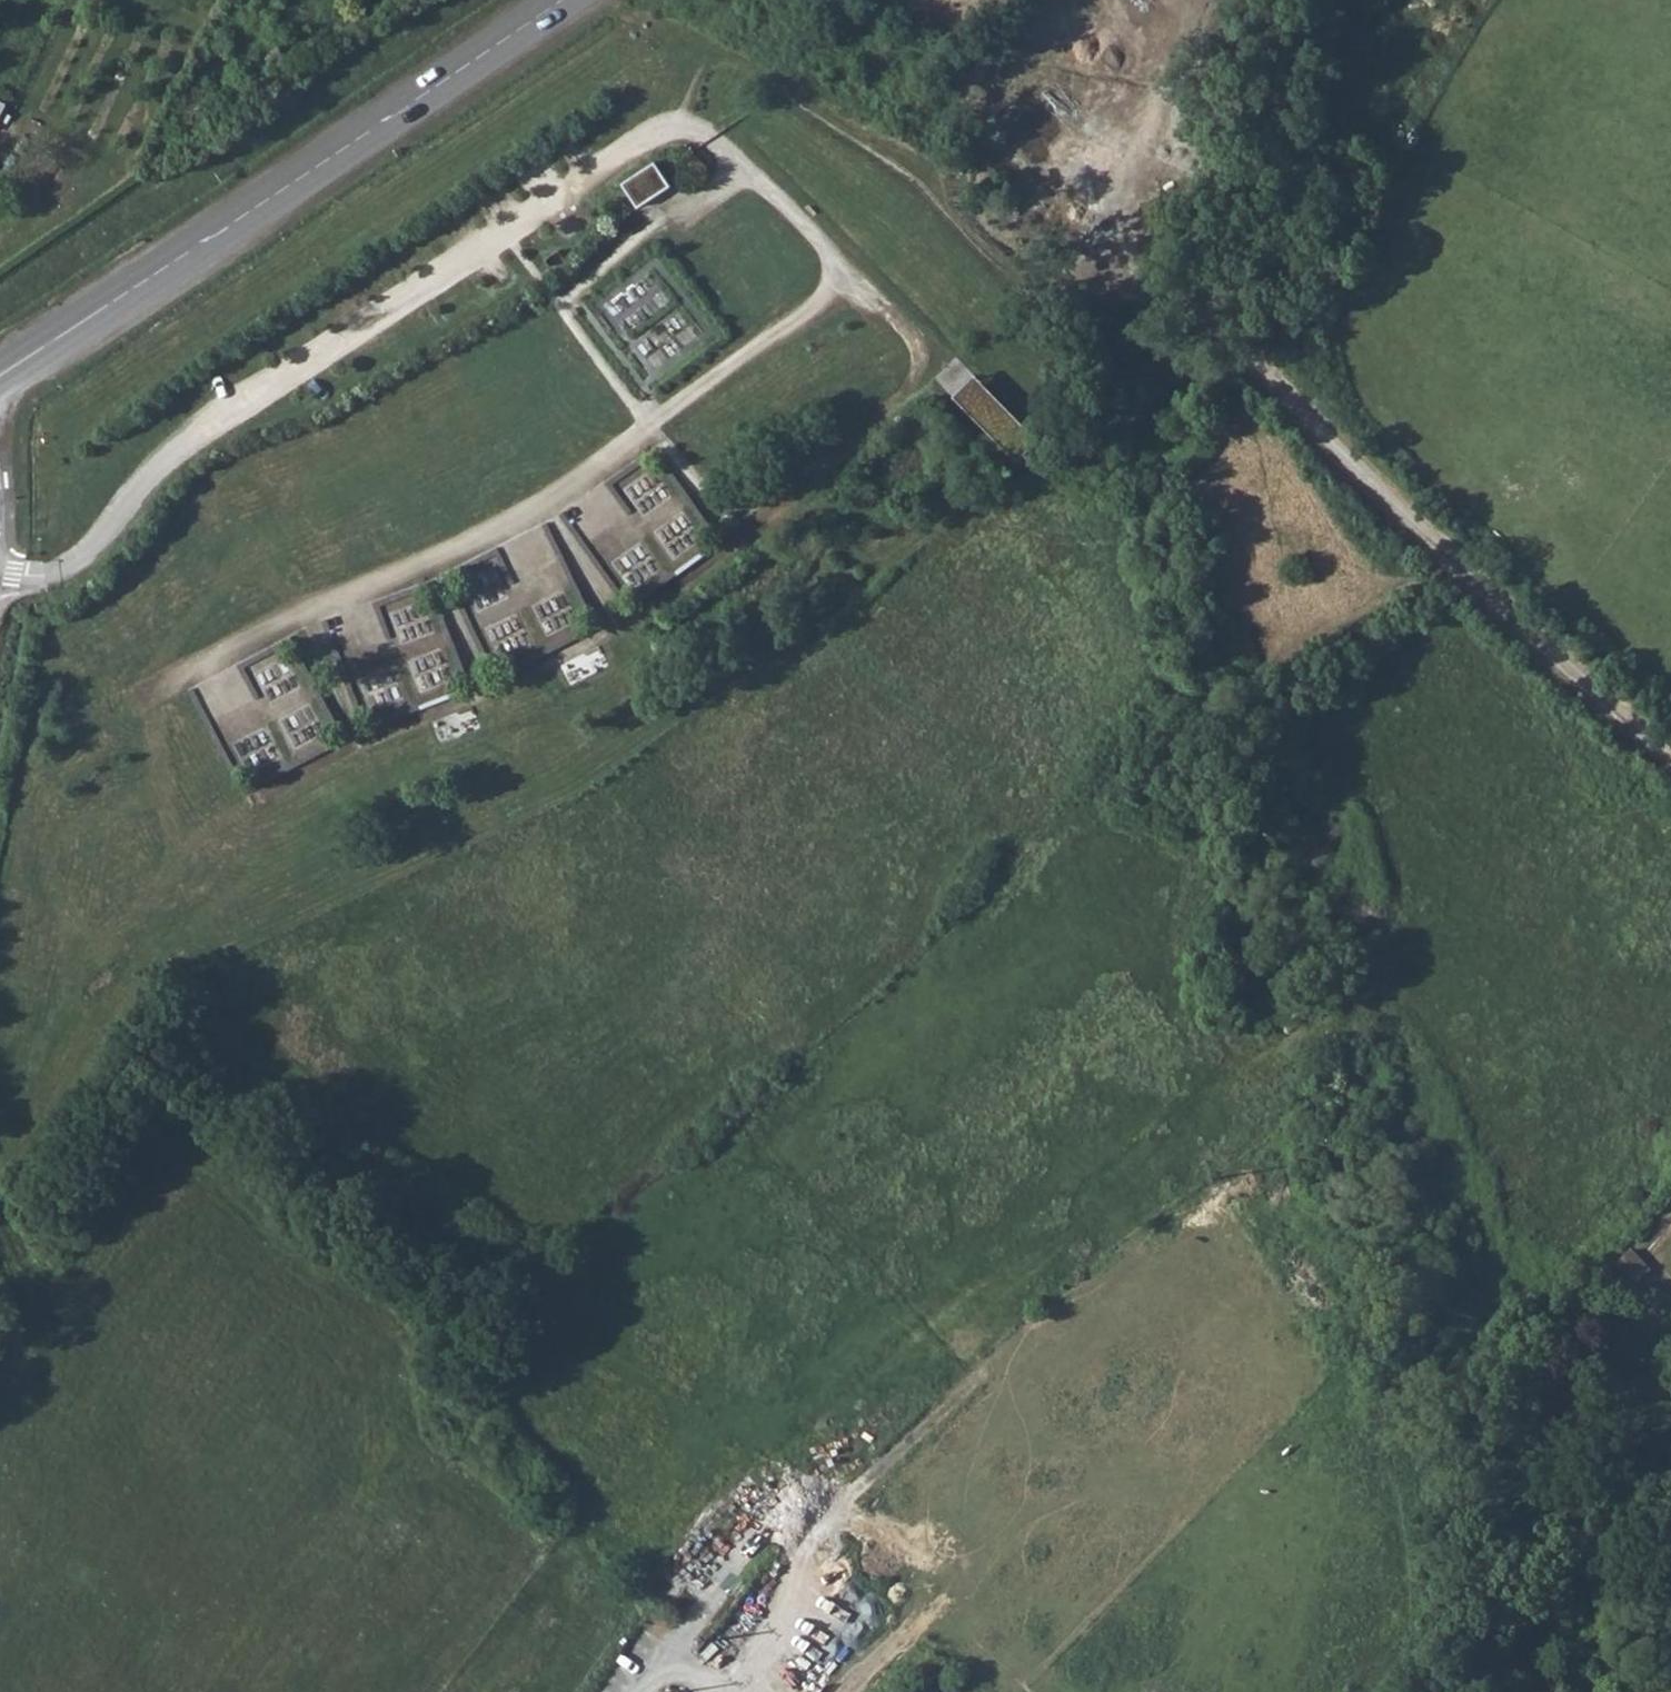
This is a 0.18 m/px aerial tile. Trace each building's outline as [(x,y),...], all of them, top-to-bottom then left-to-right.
[(622,184),(637,206),(668,185),(653,163),(622,184)] [(977,371),(954,393),(1017,459),(1040,438),(977,371)] [(1617,1263),(1636,1284),(1653,1268),(1634,1247),(1617,1263)]
